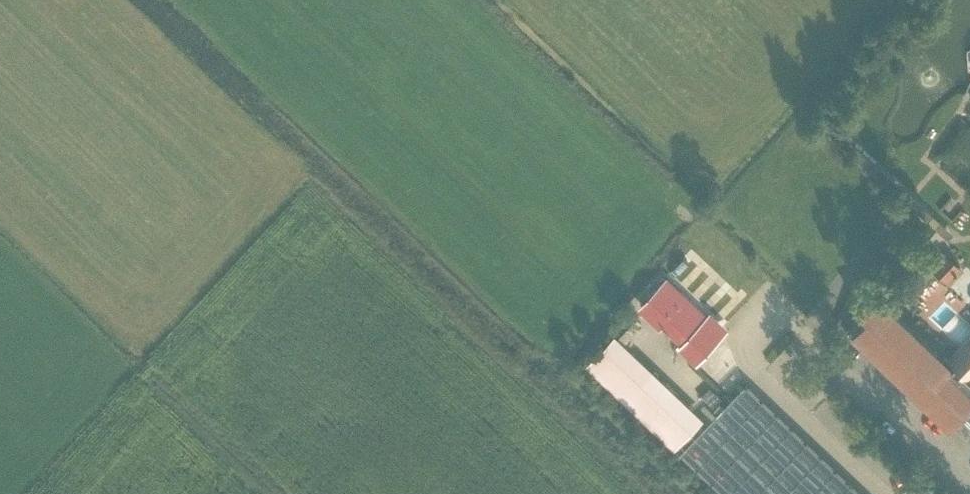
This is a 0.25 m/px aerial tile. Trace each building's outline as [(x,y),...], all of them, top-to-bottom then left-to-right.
[(923,196),(917,207),(931,214),(937,204),(923,196)] [(969,263),(969,260),(950,242),(935,259),(957,278),(969,263)] [(708,313),(667,275),(638,305),(659,325),(662,322),(682,341),(679,344),(695,360),(728,326),(711,310),(708,313)] [(948,359),(876,291),(825,345),(836,355),(856,334),(969,441),(969,335),(948,359)] [(703,422),(614,337),(585,368),(674,452),(703,422)] [(700,447),(735,485),(748,473),(714,435),(700,447)]
